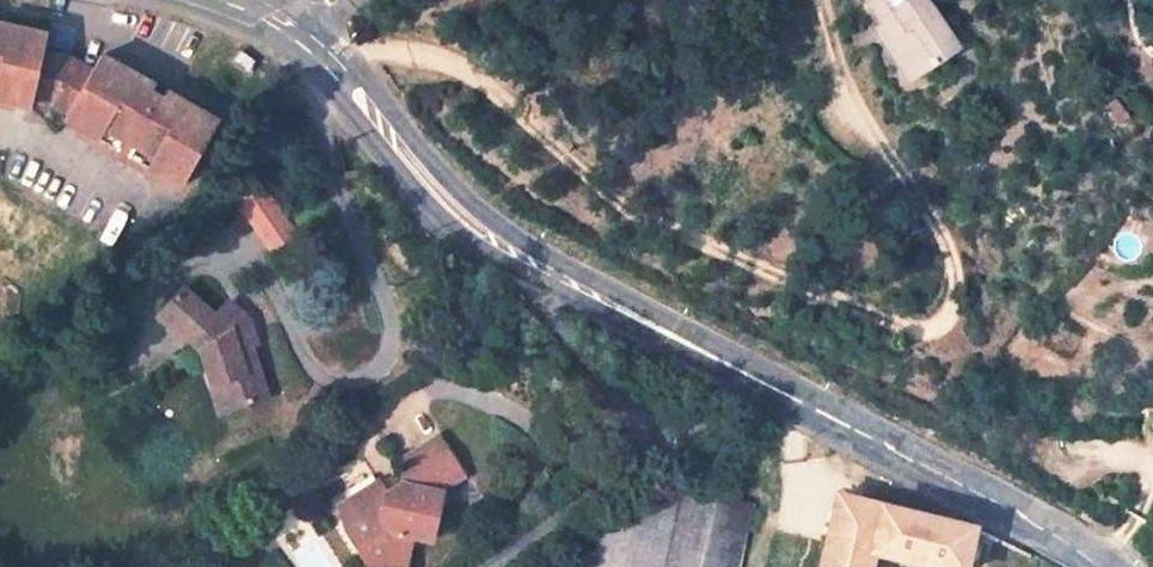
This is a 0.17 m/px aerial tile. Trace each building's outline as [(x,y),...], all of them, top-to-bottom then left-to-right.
[(880,19),(870,24),(893,61),(945,30),(928,0),(869,0),(880,19)] [(16,116),(17,108),(52,116),(83,134),(80,138),(126,167),(123,174),(141,184),(146,177),(161,186),(165,180),(177,187),(210,129),(104,67),(92,87),(71,72),(43,67),(47,52),(0,41),(0,111),(16,116)] [(218,51),(212,62),(230,74),(237,65),(218,51)] [(284,242),(253,192),(225,210),(257,261),(284,242)] [(189,274),(162,301),(201,337),(208,358),(217,355),(229,400),(263,393),(265,390),(248,317),(257,307),(236,284),(219,302),(189,274)] [(325,509),(338,534),(331,538),(349,566),(392,566),(398,545),(415,552),(429,504),(422,502),(427,489),(440,493),(457,484),(433,439),(395,463),(386,501),(369,495),(365,487),(325,509)] [(590,566),(665,566),(684,479),(600,516),(590,566)] [(684,479),(665,566),(742,566),(758,495),(684,479)] [(840,490),(823,566),(874,566),(877,555),(940,566),(969,566),(977,530),(840,490)]
